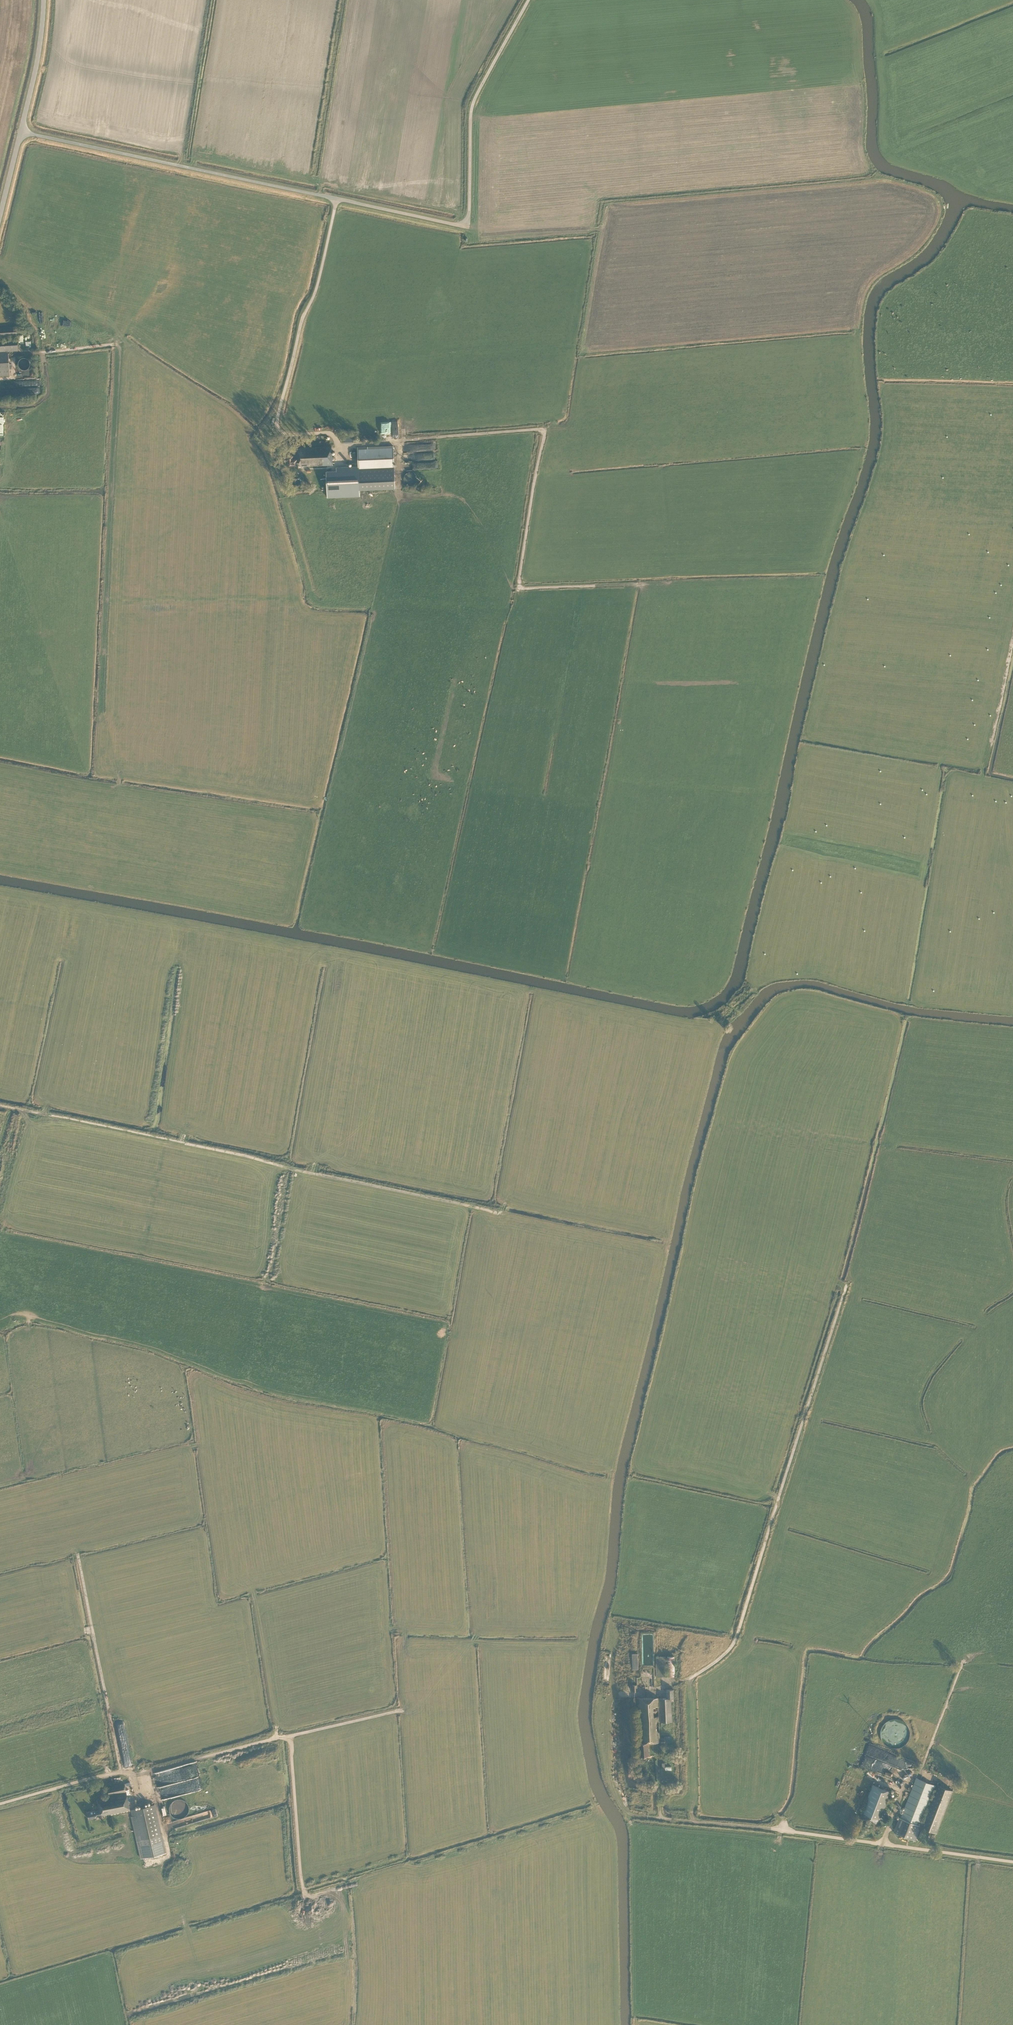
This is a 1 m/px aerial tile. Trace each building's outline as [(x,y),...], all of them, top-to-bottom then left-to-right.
[(17,337),(16,332),(16,326),(0,327),(0,338),(17,337)] [(59,340),(69,339),(68,334),(58,335),(57,334),(47,335),(49,346),(59,344),(59,340)] [(10,375),(8,351),(18,351),(17,340),(0,341),(0,376),(10,375)] [(18,365),(21,365),(21,369),(28,369),(29,359),(19,358),(18,365)] [(353,443),(353,435),(344,435),(344,443),(353,443)] [(360,490),(395,488),(394,445),(358,447),(360,490)] [(334,472),(332,446),(300,448),(297,449),(298,457),(297,457),(297,460),(293,460),(293,456),(288,457),(289,467),(304,466),(304,467),(324,466),(325,479),(336,478),(336,484),(344,484),(344,471),(334,472)] [(666,1656),(657,1656),(656,1676),(666,1676),(666,1656)] [(674,1701),(673,1689),(666,1689),(666,1698),(659,1698),(660,1722),(672,1721),(671,1701),(674,1701)] [(649,1755),(648,1742),(639,1743),(641,1757),(649,1755)] [(166,1782),(167,1787),(180,1784),(181,1789),(163,1792),(164,1796),(204,1789),(202,1776),(166,1782)] [(900,1818),(899,1817),(893,1832),(916,1840),(921,1827),(936,1833),(953,1791),(937,1785),(922,1822),(921,1822),(935,1785),(916,1778),(900,1818)] [(127,1791),(125,1783),(105,1787),(107,1795),(127,1791)] [(891,1791),(873,1785),(860,1818),(876,1824),(878,1818),(880,1819),(881,1816),(891,1791)] [(130,1810),(127,1792),(97,1798),(99,1809),(96,1810),(96,1809),(87,1811),(88,1818),(97,1816),(98,1815),(103,1814),(104,1816),(130,1810)] [(187,1816),(187,1799),(171,1799),(171,1816),(187,1816)] [(162,1834),(161,1834),(154,1804),(131,1809),(132,1815),(141,1858),(166,1852),(162,1834)] [(216,1809),(186,1816),(188,1823),(218,1816),(216,1809)]
